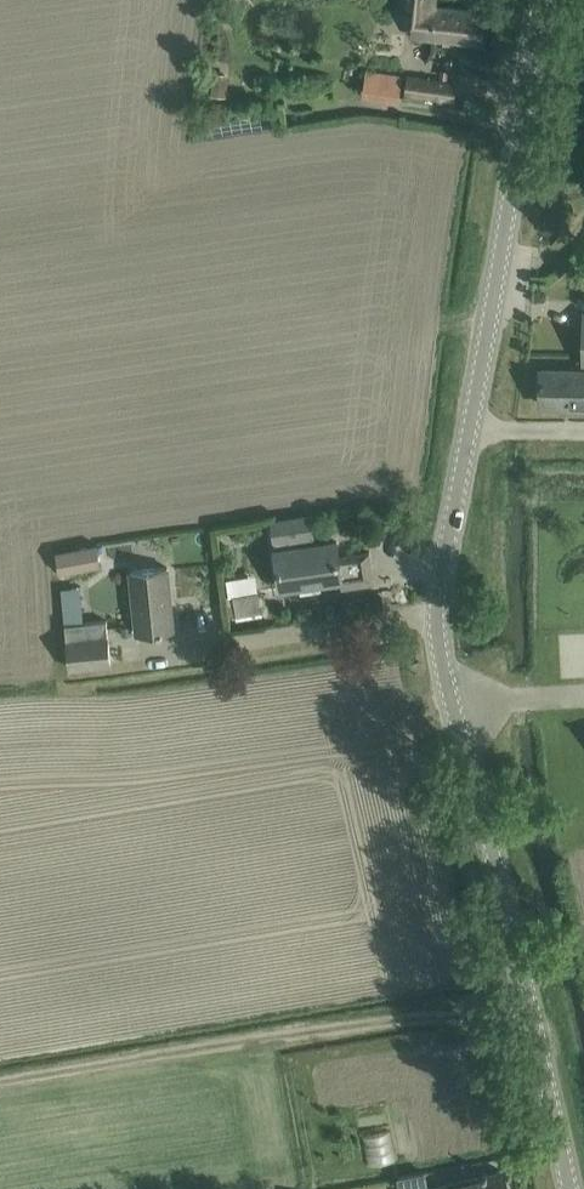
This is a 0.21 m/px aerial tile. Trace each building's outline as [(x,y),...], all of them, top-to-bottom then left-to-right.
[(457,41),(482,43),(485,11),(435,6),(435,0),(406,0),(405,4),(416,5),(412,36),(457,41)] [(366,70),(362,95),(399,100),(402,74),(366,70)] [(456,83),(408,77),(406,94),(453,100),(456,83)] [(213,80),(212,97),(228,98),(229,81),(213,80)] [(540,370),(540,404),(570,404),(570,409),(583,409),(583,370),(540,370)] [(313,535),(310,516),(272,521),(281,588),(341,579),(342,587),(374,583),(370,551),(339,556),(337,542),(312,545),(311,535),(313,535)] [(98,546),(57,554),(61,572),(101,564),(98,546)] [(173,630),(167,566),(131,571),(137,633),(158,631),(158,632),(163,632),(163,631),(173,630)] [(236,614),(261,610),(258,590),(233,594),(236,614)] [(111,663),(108,636),(107,620),(65,624),(70,667),(111,663)] [(122,627),(122,636),(132,635),(131,626),(122,627)] [(393,1131),(366,1134),(369,1163),(396,1160),(393,1131)] [(503,1171),(488,1174),(487,1172),(483,1173),(483,1175),(432,1187),(433,1188),(507,1188),(503,1171)]
